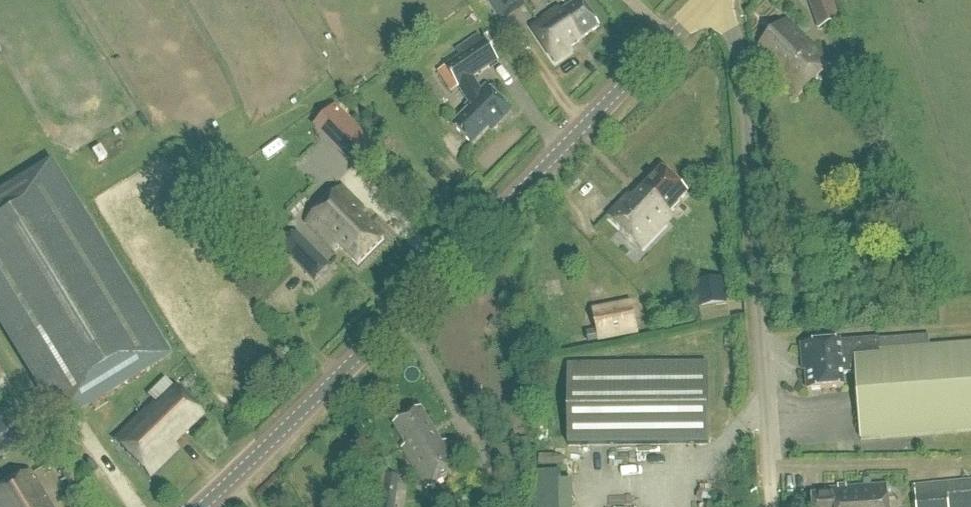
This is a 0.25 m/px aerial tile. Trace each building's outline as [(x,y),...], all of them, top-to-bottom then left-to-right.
[(501,21),(525,5),(521,0),(488,0),(501,21)] [(833,0),(808,0),(819,31),(841,23),(833,0)] [(599,28),(581,2),(563,14),(560,10),(531,29),(555,65),(572,53),(569,48),(599,28)] [(831,64),(787,21),(762,47),(792,77),(787,82),(800,95),(831,64)] [(481,46),(475,38),(465,45),(470,53),(439,74),(453,94),(460,89),(470,105),(467,108),(470,111),(453,128),(473,147),(490,131),(493,133),(513,113),(487,88),(482,93),(474,80),(499,63),(485,43),(481,46)] [(363,133),(341,154),(354,166),(375,145),(363,133)] [(51,163),(0,194),(0,327),(55,417),(165,350),(51,163)] [(689,195),(663,170),(634,199),(630,195),(608,217),(642,250),(674,218),(671,215),(680,205),(680,204),(689,195)] [(361,207),(343,189),(308,225),(335,251),(341,246),(359,264),(383,240),(361,219),(361,207)] [(302,244),(291,255),(316,280),(327,268),(302,244)] [(724,279),(696,283),(700,308),(728,304),(724,279)] [(640,336),(634,303),(593,310),(599,344),(640,336)] [(929,336),(881,340),(882,351),(880,352),(879,340),(802,346),(803,359),(806,359),(808,391),(845,389),(844,375),(857,374),(862,440),(970,431),(970,345),(930,348),(929,336)] [(707,364),(571,365),(571,445),(708,445),(707,364)] [(201,417),(176,391),(158,409),(154,405),(146,413),(144,412),(114,441),(150,478),(178,451),(173,446),(201,417)] [(443,445),(422,410),(395,427),(407,447),(403,450),(427,491),(463,470),(447,443),(443,445)] [(1,426),(0,426),(0,460),(15,451),(1,426)] [(563,472),(534,472),(534,494),(575,493),(575,481),(563,482),(563,472)] [(6,487),(18,506),(50,506),(30,473),(6,487)] [(398,491),(400,477),(383,475),(381,489),(379,506),(396,506),(398,491)] [(915,487),(917,506),(970,506),(970,482),(915,487)] [(6,487),(0,491),(0,506),(18,506),(6,487)] [(888,487),(825,491),(825,495),(813,495),(814,506),(890,506),(888,487)]
